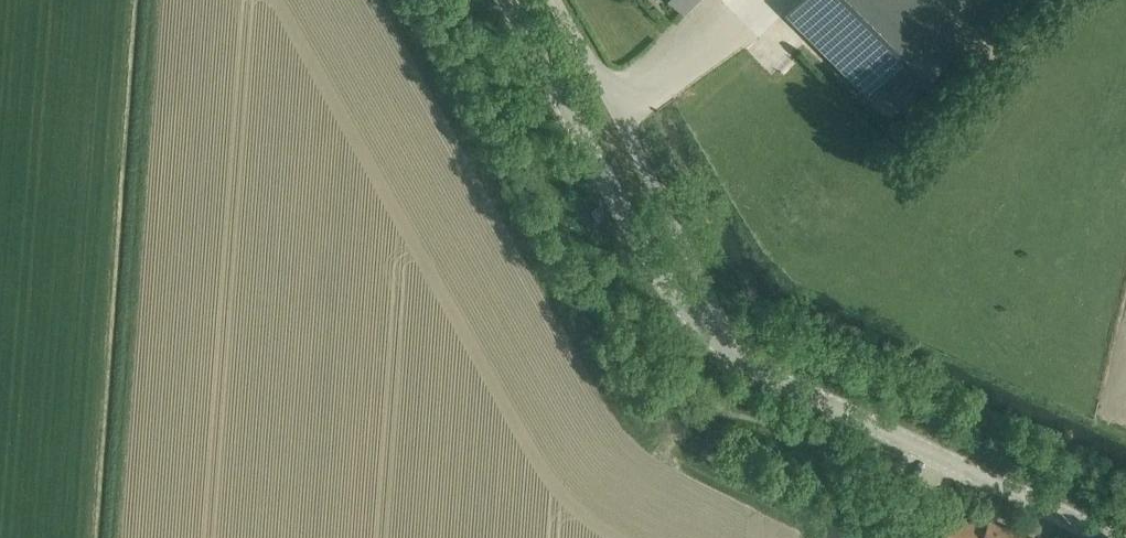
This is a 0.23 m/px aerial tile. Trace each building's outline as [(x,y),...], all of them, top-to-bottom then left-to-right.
[(684,11),(694,0),(673,0),(684,11)] [(884,109),(964,33),(931,0),(798,0),(786,12),(809,36),(884,109)] [(935,537),(955,537),(963,522),(947,514),(935,537)] [(989,519),(980,537),(1026,537),(989,519)]
